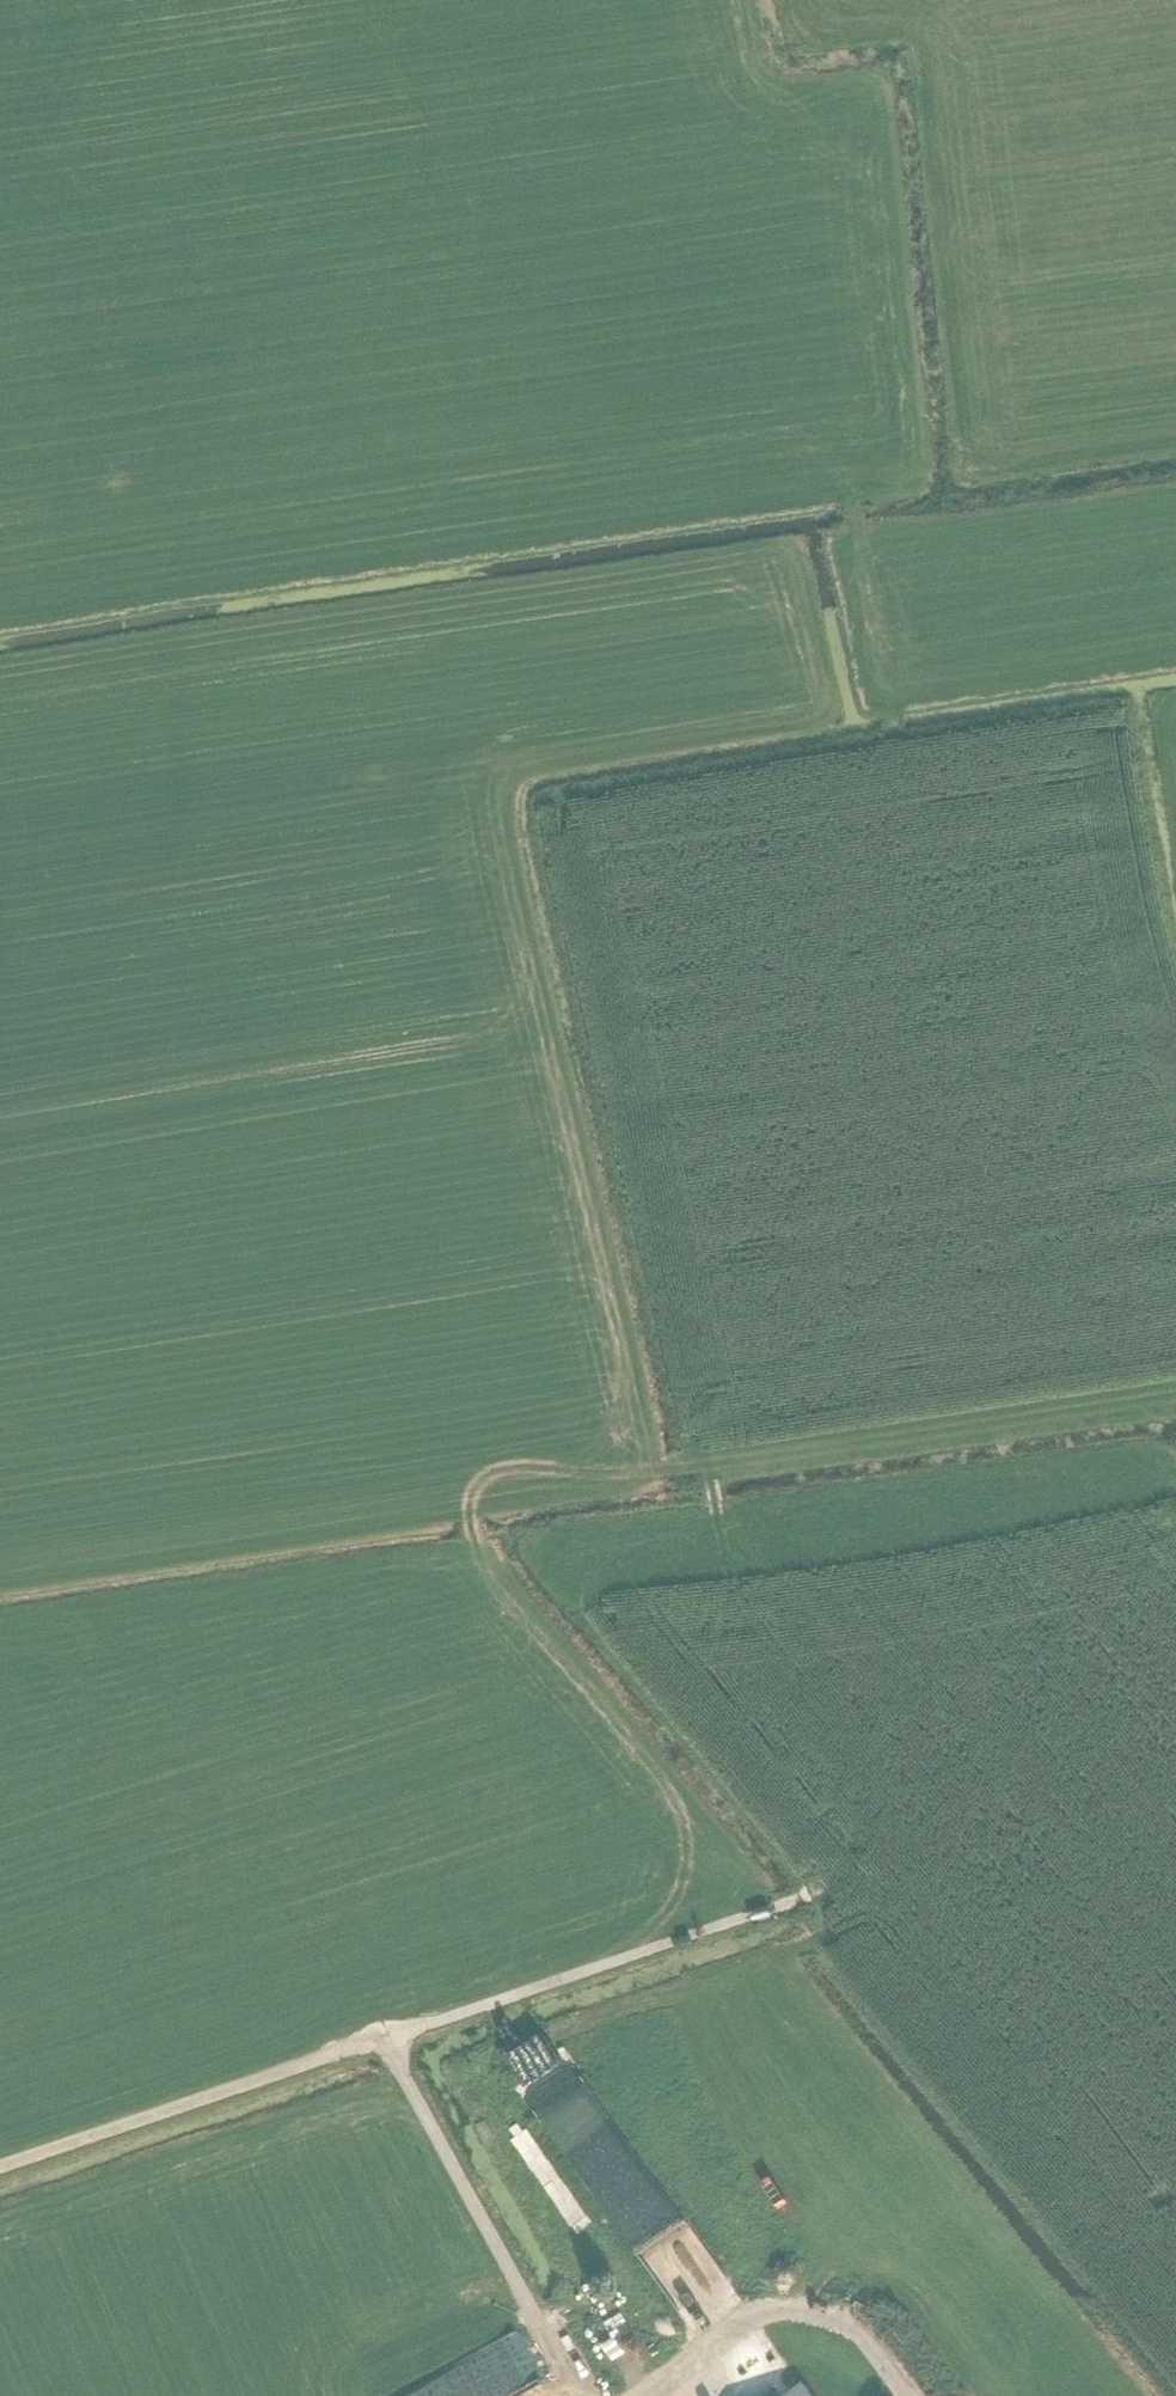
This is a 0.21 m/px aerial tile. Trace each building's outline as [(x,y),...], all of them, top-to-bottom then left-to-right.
[(801,2381),(781,2395),(811,2395),(801,2381)]
